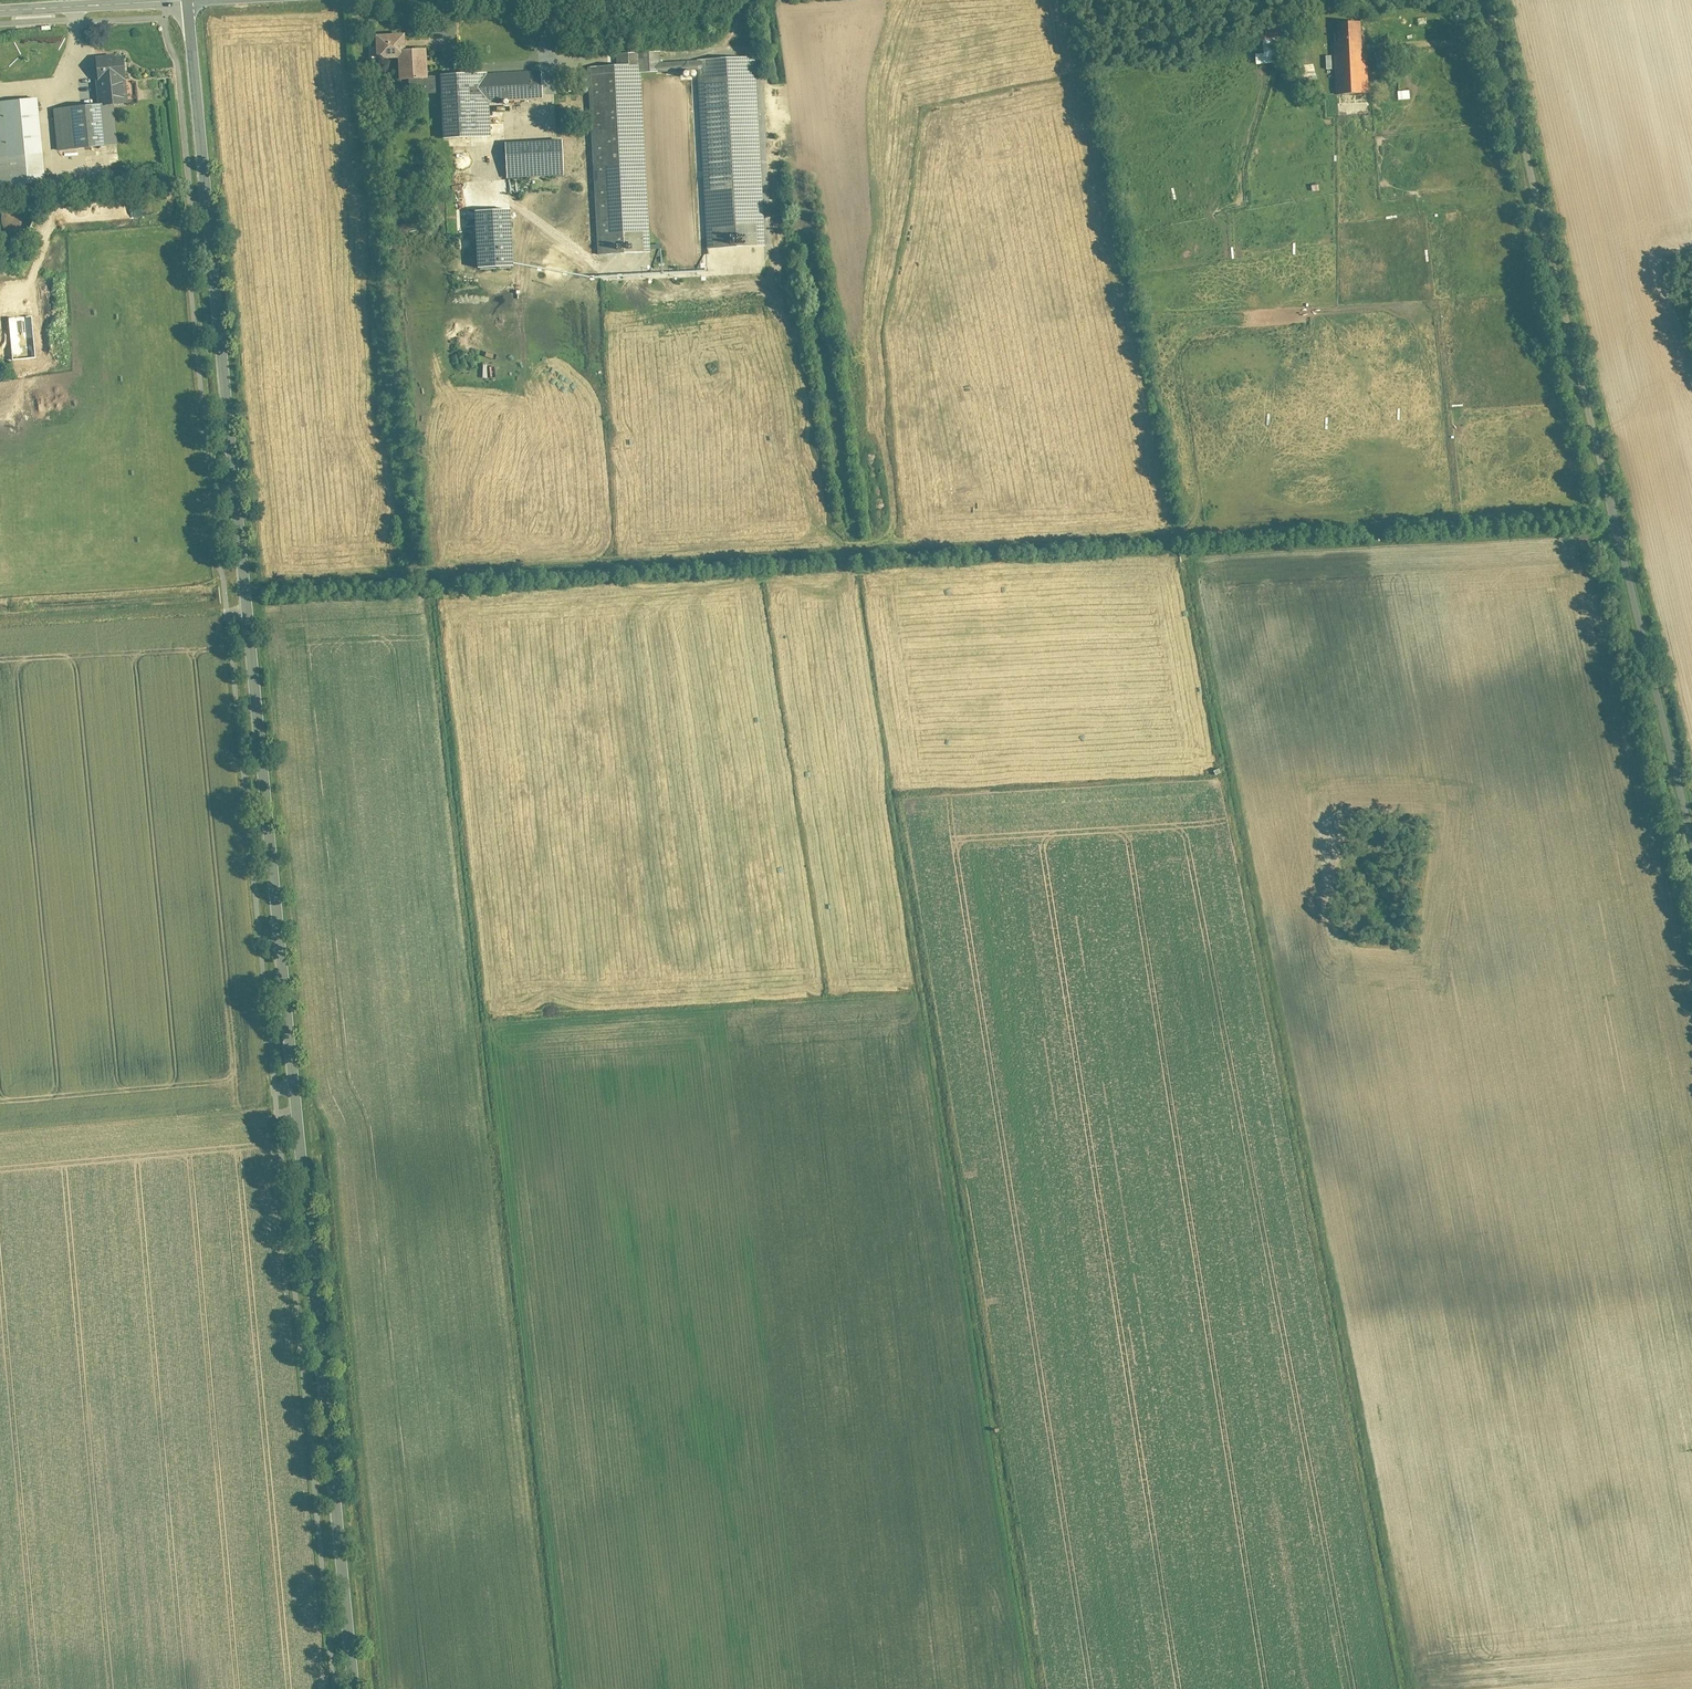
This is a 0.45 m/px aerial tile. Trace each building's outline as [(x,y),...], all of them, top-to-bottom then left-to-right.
[(1335,25),(1336,45),(1333,45),(1335,97),(1367,96),(1366,55),(1359,55),(1358,24),(1335,25)] [(1259,30),(1261,56),(1252,57),(1253,67),(1279,64),(1278,54),(1277,54),(1275,29),(1259,30)] [(406,84),(406,98),(437,97),(438,141),(487,139),(486,105),(537,104),(536,75),(480,77),(436,79),(422,79),(421,50),(401,51),(400,37),(371,38),(372,61),(394,60),(394,84),(406,84)] [(754,60),(696,63),(658,65),(658,53),(613,56),(613,67),(586,69),(596,259),(650,256),(640,76),(695,73),(705,252),(764,249),(754,60)] [(77,170),(75,149),(115,146),(112,110),(126,109),(122,58),(93,61),(97,109),(52,112),(56,172),(77,170)] [(1317,62),(1296,68),(1303,93),(1324,86),(1317,62)] [(41,187),(33,101),(0,104),(0,191),(41,187)] [(556,143),(502,146),(504,178),(558,174),(556,143)] [(4,235),(10,237),(16,237),(21,235),(26,229),(27,222),(25,215),(20,211),(13,209),(7,210),(1,214),(0,217),(0,229),(4,235)]
